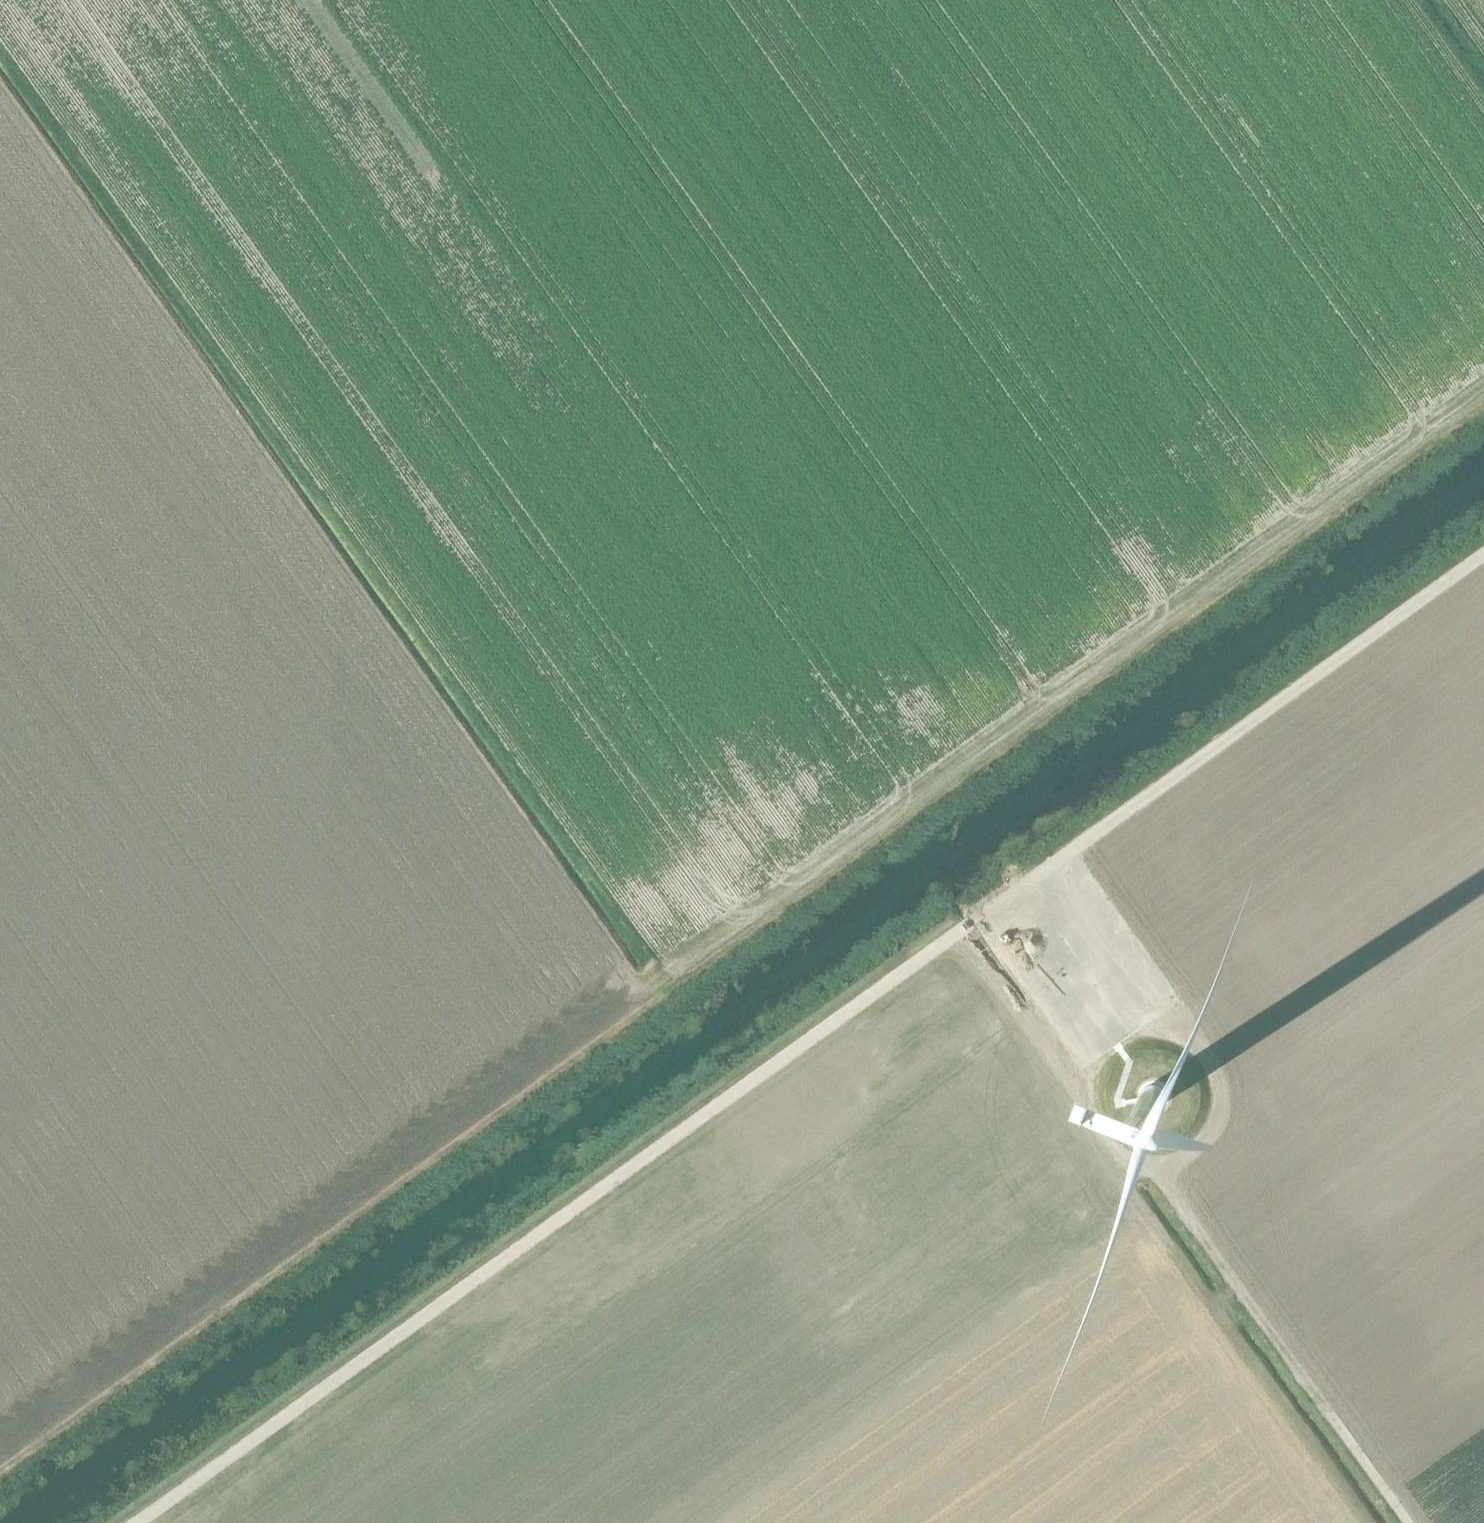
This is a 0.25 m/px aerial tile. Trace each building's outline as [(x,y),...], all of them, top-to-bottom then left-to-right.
[(1174,1100),(1174,1097),(1174,1095),(1173,1092),(1172,1090),(1171,1087),(1170,1085),(1168,1083),(1167,1082),(1165,1080),(1162,1079),(1160,1078),(1158,1077),(1155,1077),(1153,1077),(1150,1077),(1148,1078),(1145,1079),(1143,1080),(1141,1082),(1139,1083),(1138,1085),(1136,1087),(1135,1090),(1134,1092),(1134,1095),(1134,1097),(1134,1100),(1134,1102),(1135,1104),(1136,1107),(1138,1109),(1139,1111),(1141,1113),(1143,1114),(1145,1115),(1148,1116),(1150,1117),(1153,1117),(1155,1117),(1158,1117),(1160,1116),(1162,1115),(1165,1114),(1167,1113),(1168,1111),(1170,1109),(1171,1107),(1172,1104),(1173,1102),(1174,1100)]
